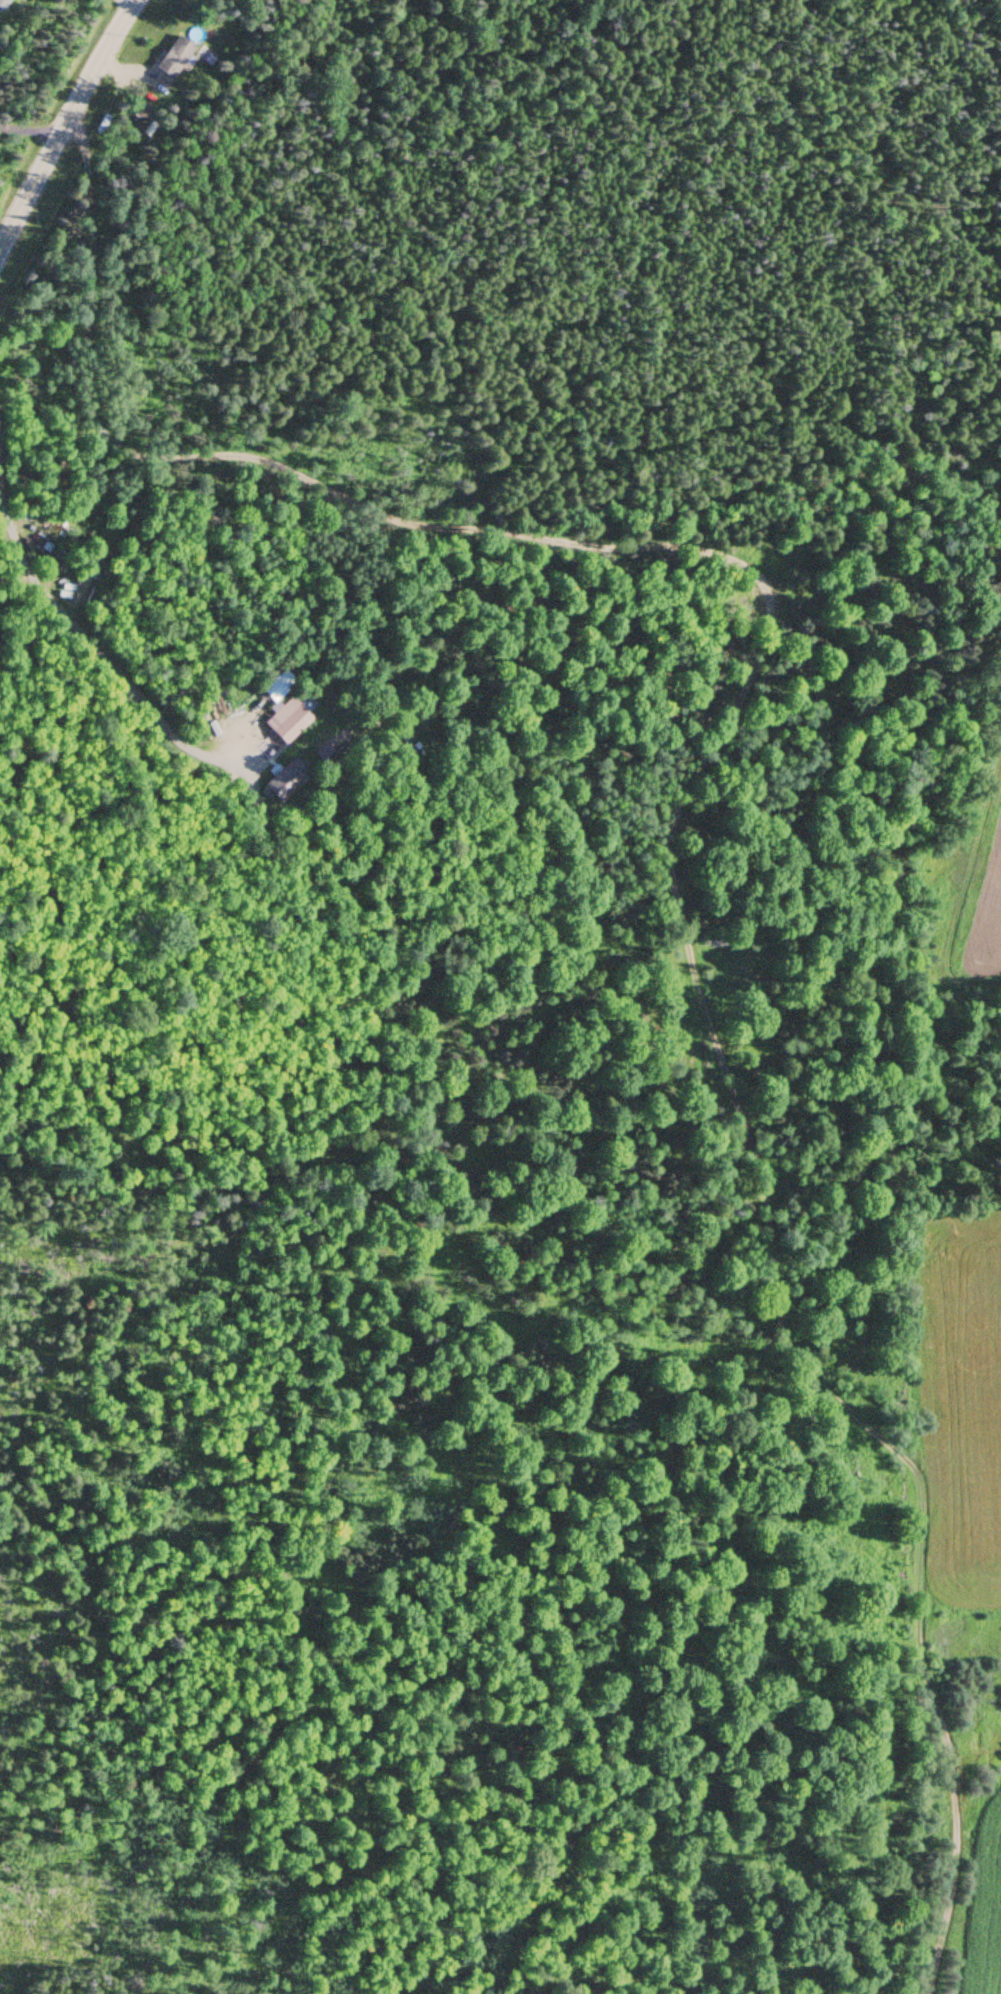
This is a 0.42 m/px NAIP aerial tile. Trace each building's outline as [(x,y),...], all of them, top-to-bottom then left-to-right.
[(1,13),(10,0),(0,0),(0,13),(1,13)] [(170,83),(193,51),(176,38),(152,70),(170,83)] [(17,478),(28,482),(30,477),(20,472),(17,478)] [(258,691),(277,710),(262,724),(284,747),(311,720),(290,698),(279,708),(274,703),(293,684),(279,670),(258,691)]
